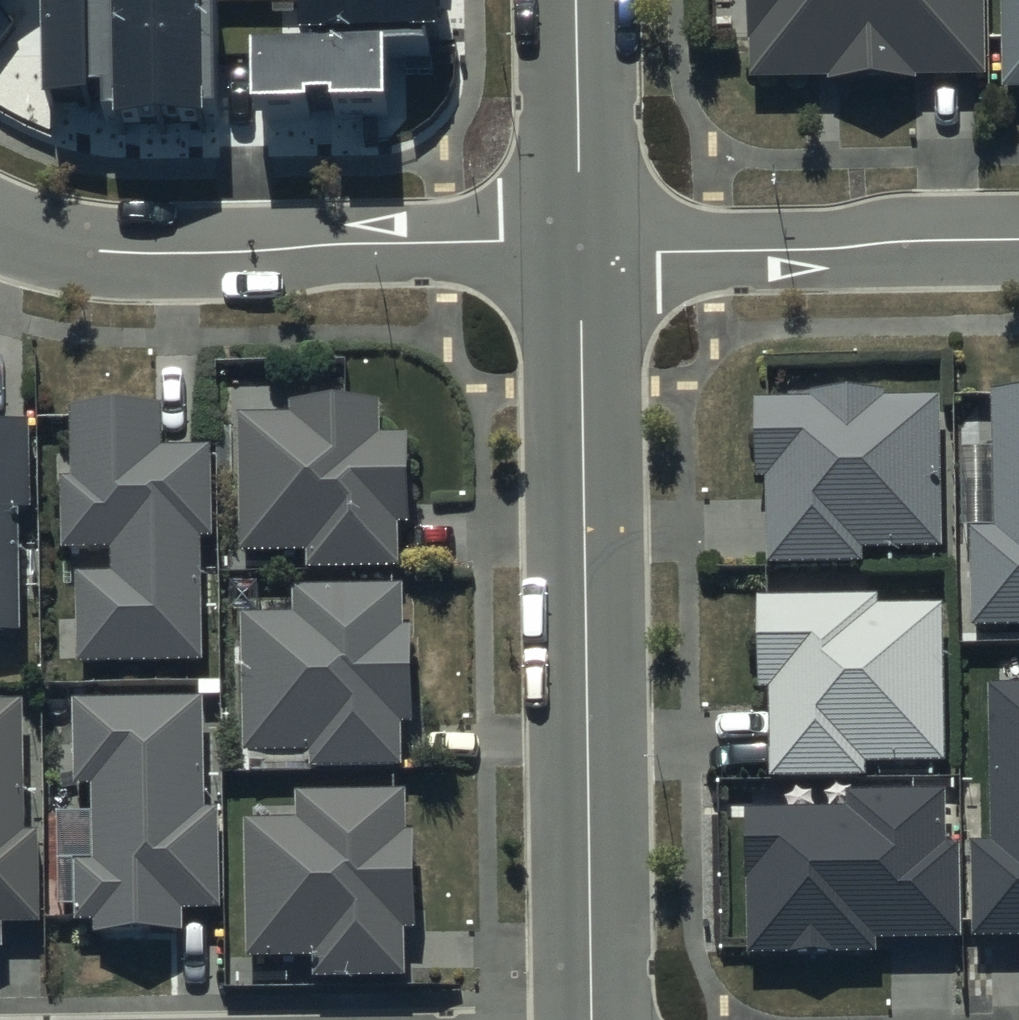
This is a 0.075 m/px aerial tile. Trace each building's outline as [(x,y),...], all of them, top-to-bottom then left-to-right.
[(217,116),(215,0),(50,0),(52,102),(105,101),(106,118),(217,116)] [(264,54),(265,119),(388,117),(387,57),(432,56),(431,0),(301,0),(301,53),(264,54)] [(746,38),(751,39),(751,74),(828,75),(828,80),(916,81),(916,72),(982,73),(983,0),(746,0),(746,38)] [(1003,90),(1018,90),(1018,0),(1001,0),(1003,90)] [(992,392),(992,528),(970,529),(972,626),(1018,625),(1018,391),(992,392)] [(814,398),(755,399),(755,479),(766,479),(767,565),(863,563),(863,550),(941,549),(939,398),(886,399),(886,392),(814,393),(814,398)] [(291,414),(239,414),(240,554),(306,553),(306,569),(396,568),(396,524),(410,524),(408,434),(379,434),(378,398),(291,399),(291,414)] [(77,573),(78,662),(203,661),(202,538),(213,538),(212,447),(161,448),(160,402),(72,402),(73,481),(61,481),(62,549),(112,549),(113,572),(77,573)] [(21,630),(19,507),(33,507),(31,422),(0,422),(0,631),(21,630)] [(403,586),(292,587),(292,601),(248,602),(248,613),(242,614),(243,769),(401,767),(400,719),(411,720),(411,627),(403,626),(403,586)] [(878,597),(757,598),(758,689),(770,689),(771,778),(867,777),(866,762),(943,761),(942,606),(878,607),(878,597)] [(989,682),(988,840),(973,840),(972,933),(1018,933),(1018,682),(989,682)] [(3,946),(2,925),(38,924),(36,830),(24,831),(22,701),(0,702),(0,946),(3,946)] [(203,702),(73,702),(73,787),(94,787),(94,860),(74,860),(74,922),(95,922),(95,932),(183,932),(183,908),(220,908),(220,808),(203,808),(203,702)] [(849,808),(746,808),(746,879),(749,879),(749,954),(875,953),(875,938),(957,937),(956,845),(945,845),(945,790),(848,790),(849,808)] [(298,818),(244,819),(247,957),(312,956),(312,976),(403,974),(402,928),(417,928),(415,833),(406,833),(405,791),(298,793),(298,818)]
